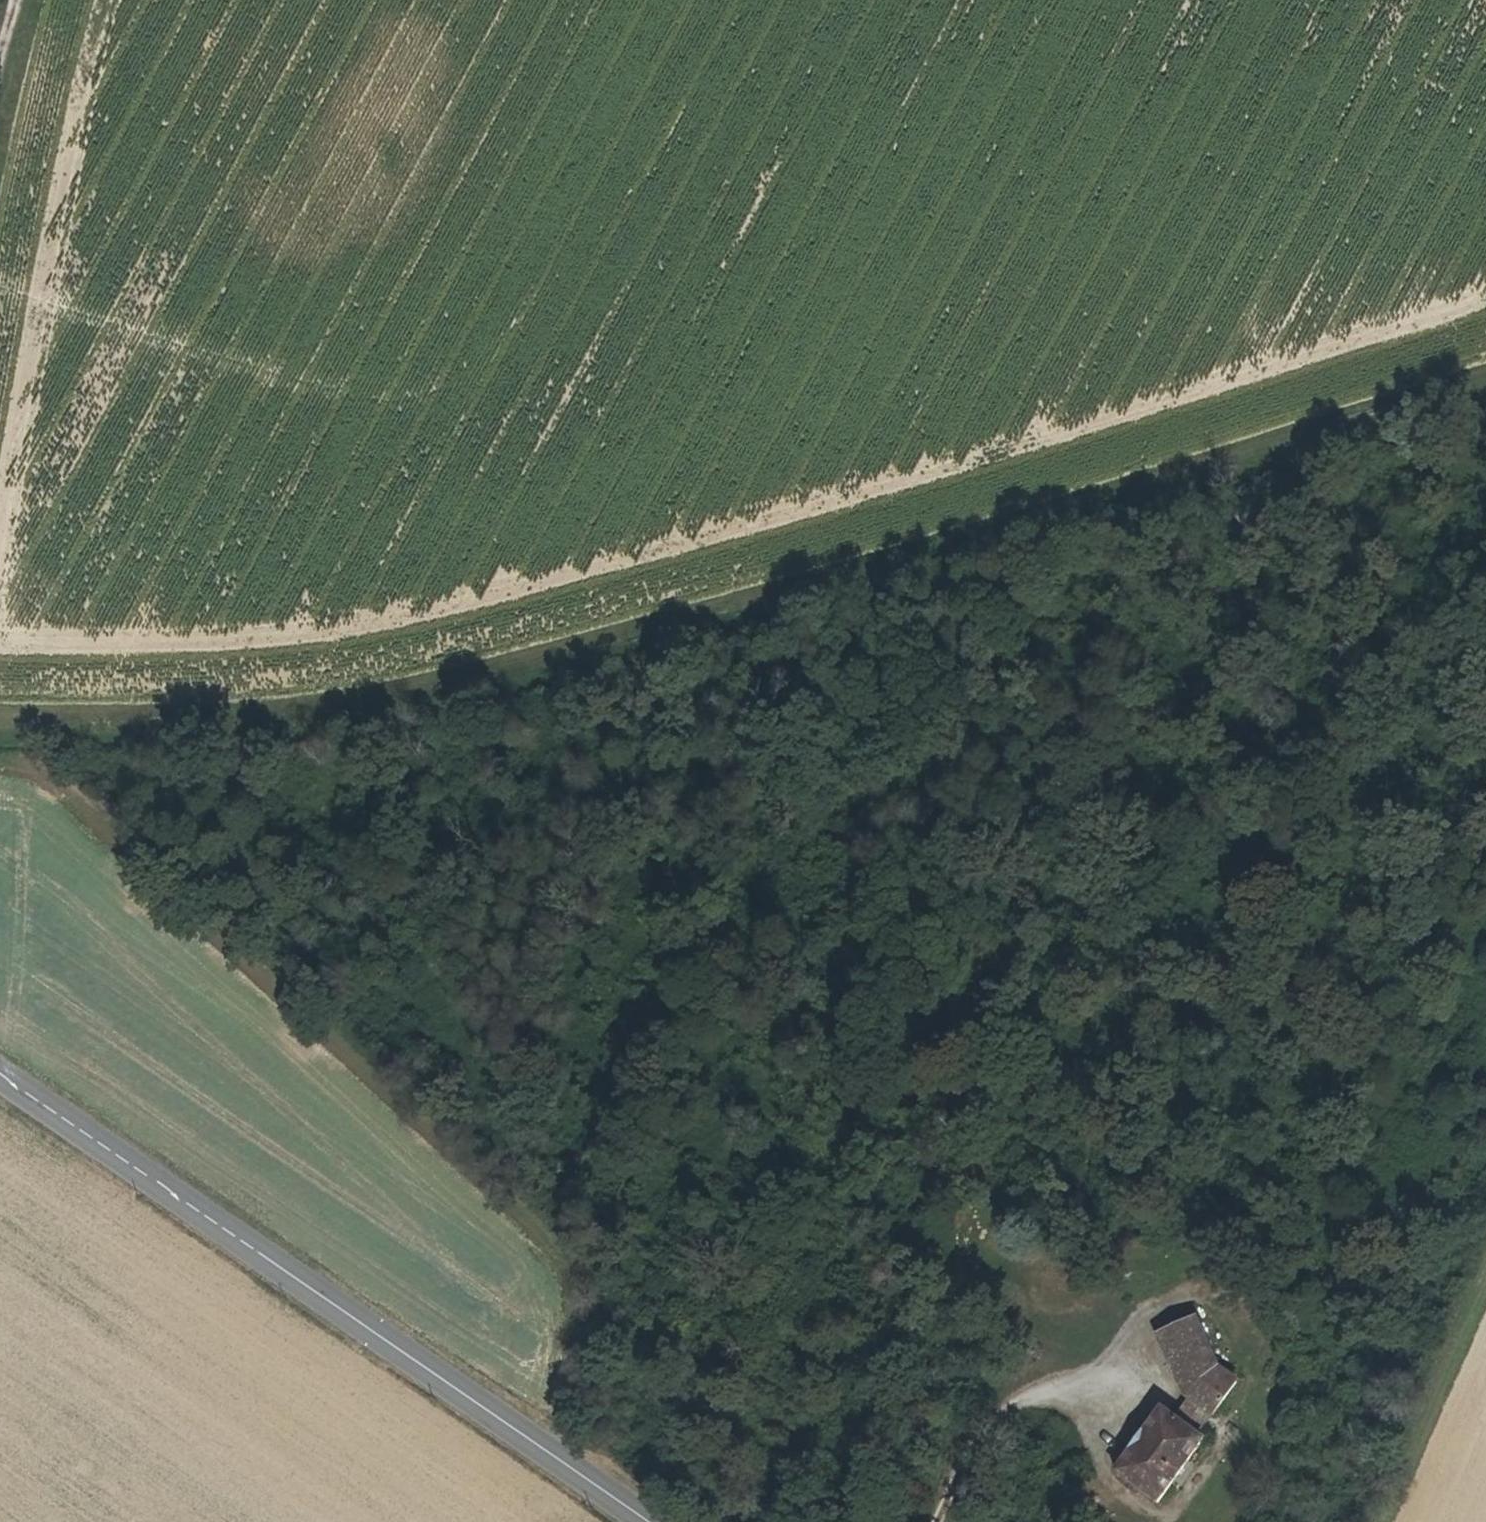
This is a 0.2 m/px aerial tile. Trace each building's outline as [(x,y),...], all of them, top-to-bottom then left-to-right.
[(1188,1380),(1210,1395),(1235,1364),(1214,1347),(1190,1300),(1154,1316),(1180,1374),(1188,1380)] [(1172,1402),(1195,1417),(1210,1395),(1188,1380),(1172,1402)] [(1195,1417),(1172,1402),(1161,1394),(1160,1393),(1115,1460),(1158,1491),(1202,1422),(1195,1417)]
